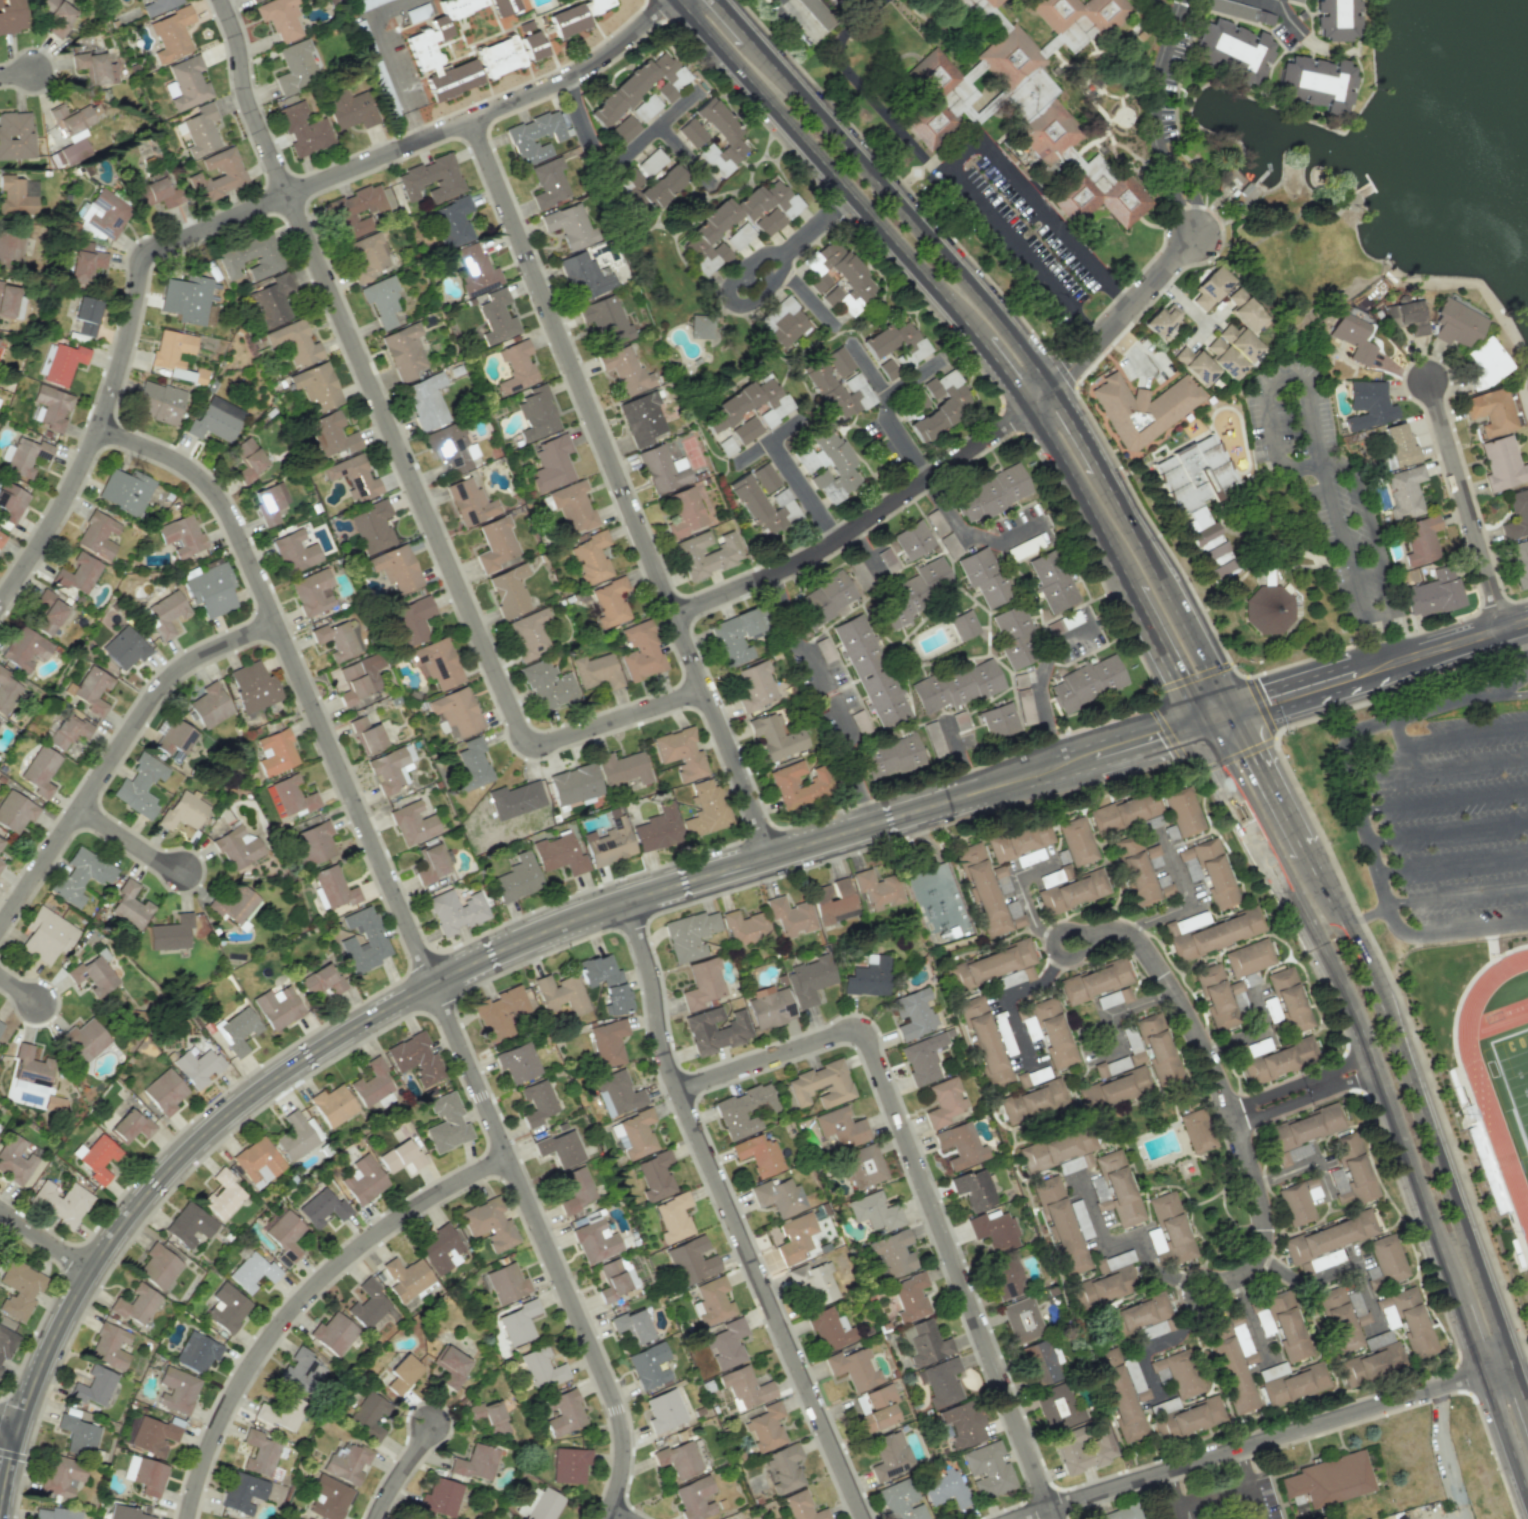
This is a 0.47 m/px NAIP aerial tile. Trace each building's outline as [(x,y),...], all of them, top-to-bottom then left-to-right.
[(22,0),(0,0),(0,34),(26,30),(22,0)] [(60,0),(42,0),(35,8),(48,19),(42,26),(59,40),(69,27),(66,25),(76,13),(60,0)] [(184,1),(184,0),(151,0),(141,5),(146,18),(184,1)] [(302,36),(294,16),(298,15),(295,5),(298,4),(296,0),(268,0),(253,5),(260,22),(269,19),(279,44),(302,36)] [(417,75),(423,73),(432,100),(481,84),(473,58),(437,69),(435,63),(439,62),(433,41),(451,36),(446,19),(490,5),(494,18),(519,10),(516,0),(437,0),(442,16),(429,20),(431,27),(405,35),(417,75)] [(556,38),(589,27),(585,15),(612,6),(610,0),(584,0),(585,1),(548,14),(556,38)] [(850,0),(829,0),(838,10),(850,0)] [(991,9),(1001,0),(984,0),(991,9)] [(1124,0),(1086,0),(1080,5),(1076,0),(1034,0),(1028,5),(1055,35),(1047,43),(1052,49),(1060,42),(1071,54),(1097,31),(1102,38),(1133,11),(1124,0)] [(1222,0),(1208,0),(1206,9),(1270,26),(1273,13),(1222,0)] [(1358,0),(1318,0),(1314,0),(1314,14),(1316,14),(1316,40),(1349,40),(1349,35),(1358,35),(1358,0)] [(192,51),(182,26),(194,22),(188,6),(149,21),(159,49),(152,52),(157,64),(192,51)] [(1258,84),(1275,40),(1255,33),(1254,34),(1205,15),(1189,58),(1258,84)] [(978,48),(1004,97),(1003,97),(1017,124),(1015,125),(1040,171),(1067,157),(1078,177),(1050,192),(1067,225),(1105,205),(1117,227),(1149,210),(1129,171),(1106,183),(1101,173),(1103,172),(1095,156),(1080,164),(1069,143),(1079,138),(1041,65),(1042,64),(1022,25),(978,48)] [(520,36),(527,61),(546,56),(538,30),(520,36)] [(524,65),(514,35),(475,48),(485,78),(524,65)] [(274,77),(280,94),(320,80),(309,51),(312,50),(307,38),(278,48),(286,73),(274,77)] [(588,114),(603,129),(658,76),(663,81),(655,90),(668,104),(677,95),(675,92),(690,78),(658,46),(588,114)] [(928,152),(962,123),(955,115),(960,111),(970,123),(976,118),(965,106),(978,95),(935,46),(909,68),(935,98),(904,124),(928,152)] [(70,55),(72,70),(85,68),(87,86),(117,83),(114,63),(106,64),(104,51),(70,55)] [(212,97),(206,80),(201,82),(197,72),(203,69),(198,54),(167,65),(178,95),(168,98),(173,111),(212,97)] [(1275,100),(1324,107),(1324,111),(1347,114),(1354,64),(1333,61),(1333,62),(1288,56),(1287,62),(1281,61),(1275,100)] [(349,96),(346,88),(322,97),(335,131),(359,122),(361,129),(378,123),(366,90),(349,96)] [(698,153),(720,177),(749,150),(736,137),(742,130),(709,95),(693,111),(725,145),(718,152),(709,143),(698,153)] [(324,117),(304,124),(301,116),(307,113),(302,99),(276,109),(285,134),(289,132),(293,142),(289,144),(294,158),(334,143),(324,117)] [(190,159),(220,146),(210,122),(218,118),(210,101),(194,108),(197,114),(180,121),(190,145),(185,147),(190,159)] [(521,168),(552,155),(547,142),(536,147),(533,140),(550,133),(554,143),(566,138),(555,109),(505,129),(521,168)] [(33,158),(31,111),(0,113),(0,160),(33,158)] [(640,128),(627,114),(608,132),(621,146),(640,128)] [(694,149),(708,136),(690,116),(676,130),(694,149)] [(247,184),(232,145),(199,158),(204,171),(218,166),(221,174),(202,181),(199,172),(184,177),(194,204),(247,184)] [(667,159),(655,148),(637,165),(648,177),(667,159)] [(464,191),(451,153),(419,164),(419,163),(402,169),(404,173),(396,176),(406,203),(419,199),(416,188),(434,181),(436,187),(426,190),(431,203),(464,191)] [(570,196),(560,170),(564,168),(560,156),(530,167),(540,192),(531,195),(537,209),(570,196)] [(688,177),(671,161),(633,201),(641,208),(645,204),(654,213),(688,177)] [(621,176),(634,190),(644,180),(631,167),(621,176)] [(164,210),(183,201),(172,177),(164,181),(158,169),(127,184),(139,209),(159,200),(164,210)] [(677,241),(706,276),(732,254),(716,235),(743,213),(765,239),(803,207),(773,171),(733,205),(727,199),(677,241)] [(36,180),(13,180),(13,175),(0,174),(0,215),(35,215),(36,180)] [(322,204),(325,211),(342,235),(344,240),(373,229),(368,215),(356,220),(354,213),(364,209),(367,213),(373,211),(378,217),(387,210),(378,184),(369,187),(368,185),(357,189),(351,194),(322,204)] [(112,241),(132,207),(99,187),(75,227),(99,241),(102,236),(112,241)] [(432,209),(443,237),(440,238),(445,250),(473,239),(463,214),(473,210),(467,195),(432,209)] [(580,201),(539,216),(545,233),(559,228),(568,252),(595,242),(580,201)] [(20,262),(25,236),(0,231),(0,264),(6,266),(7,259),(20,262)] [(389,266),(380,243),(382,242),(377,231),(347,243),(356,266),(349,269),(356,286),(372,279),(370,273),(389,266)] [(226,281),(239,276),(235,265),(253,259),(255,264),(246,268),(251,280),(283,268),(270,233),(216,253),(226,281)] [(879,289),(832,236),(802,262),(816,278),(809,284),(829,306),(836,300),(849,316),(879,289)] [(503,284),(497,266),(488,270),(478,241),(450,251),(466,297),(503,284)] [(104,268),(106,253),(70,249),(66,284),(88,286),(90,267),(104,268)] [(617,287),(608,266),(597,270),(593,259),(588,261),(584,250),(559,260),(576,303),(617,287)] [(1193,288),(1198,293),(1190,301),(1203,312),(1232,280),(1215,264),(1193,288)] [(291,318),(281,295),(294,290),(286,270),(263,280),(265,285),(247,293),(261,330),(291,318)] [(160,311),(178,313),(177,322),(205,326),(205,324),(213,325),(215,306),(208,306),(211,278),(185,275),(184,281),(163,278),(160,311)] [(358,288),(364,304),(370,302),(381,331),(396,325),(391,312),(399,309),(393,292),(398,290),(392,275),(358,288)] [(19,286),(0,282),(0,316),(11,318),(19,286)] [(520,332),(514,315),(507,318),(502,305),(510,302),(505,286),(485,294),(487,301),(477,305),(486,331),(479,334),(483,346),(520,332)] [(1226,297),(1233,305),(1228,310),(1249,332),(1265,318),(1236,287),(1226,297)] [(614,292),(577,308),(584,324),(592,320),(603,348),(632,336),(614,292)] [(783,350),(810,323),(783,295),(756,323),(783,350)] [(92,337),(100,301),(77,296),(72,319),(80,320),(77,334),(92,337)] [(1486,318),(1442,296),(1429,321),(1437,325),(1431,337),(1447,345),(1450,339),(1470,349),(1486,318)] [(1384,306),(1387,328),(1408,325),(1410,336),(1424,334),(1419,299),(1401,302),(1401,303),(1384,306)] [(1141,323),(1157,338),(1181,313),(1171,303),(1162,313),(1156,308),(1141,323)] [(1367,367),(1376,347),(1365,342),(1373,325),(1338,310),(1328,335),(1354,346),(1348,359),(1367,367)] [(714,315),(691,314),(690,338),(713,339),(714,315)] [(263,332),(268,347),(283,342),(292,369),(323,358),(317,341),(310,343),(301,318),(263,332)] [(873,359),(890,349),(902,369),(929,352),(909,320),(892,330),(888,324),(861,341),(873,359)] [(379,336),(398,384),(415,377),(413,371),(426,366),(415,337),(422,334),(417,322),(379,336)] [(1234,330),(1227,323),(1216,334),(1248,363),(1262,348),(1238,326),(1234,330)] [(196,337),(158,329),(151,364),(181,371),(183,362),(175,360),(177,351),(192,354),(196,337)] [(1231,381),(1246,365),(1215,336),(1204,347),(1212,354),(1208,358),(1231,381)] [(1511,369),(1490,336),(1463,352),(1477,374),(1467,380),(1475,392),(1511,369)] [(536,382),(527,355),(531,353),(526,339),(499,348),(508,378),(495,382),(499,394),(536,382)] [(48,342),(37,379),(65,388),(73,361),(85,365),(90,350),(74,345),(73,350),(48,342)] [(611,368),(622,397),(655,385),(650,372),(641,376),(629,344),(597,356),(602,372),(611,368)] [(854,368),(842,345),(824,354),(837,377),(854,368)] [(1195,349),(1191,354),(1182,346),(1171,357),(1202,386),(1217,370),(1195,349)] [(799,369),(826,412),(828,412),(836,426),(875,401),(857,372),(839,384),(821,356),(799,369)] [(888,380),(898,373),(888,358),(877,365),(888,380)] [(342,402),(325,360),(286,376),(292,390),(301,386),(307,402),(312,399),(317,412),(342,402)] [(908,423),(918,442),(963,417),(959,409),(971,402),(952,368),(921,385),(935,408),(908,423)] [(1204,401),(1186,373),(1148,398),(1141,388),(1129,396),(1112,370),(1085,388),(1127,452),(1204,401)] [(445,384),(440,371),(401,387),(419,432),(448,421),(435,388),(445,384)] [(766,427),(793,410),(772,376),(755,387),(752,382),(698,415),(710,434),(764,402),(768,409),(758,415),(766,427)] [(185,392),(142,379),(132,412),(175,425),(185,392)] [(1386,381),(1349,382),(1349,413),(1346,413),(1346,426),(1396,425),(1396,405),(1386,405),(1386,381)] [(560,429),(543,383),(528,388),(530,396),(516,401),(526,428),(518,431),(522,442),(560,429)] [(72,395),(36,384),(31,402),(43,405),(38,421),(46,423),(44,429),(60,434),(72,395)] [(1517,429),(1505,386),(1461,398),(1467,420),(1484,415),(1486,422),(1478,425),(1482,438),(1517,429)] [(634,449),(652,442),(649,437),(666,431),(656,404),(660,403),(655,390),(617,404),(634,449)] [(244,411),(207,394),(195,420),(191,418),(184,432),(199,439),(203,431),(229,443),(244,411)] [(320,458),(341,451),(343,454),(362,447),(355,430),(341,436),(338,427),(343,425),(338,409),(306,421),(320,458)] [(730,430),(741,446),(762,431),(752,415),(730,430)] [(422,434),(428,452),(438,448),(446,470),(451,468),(453,475),(472,468),(469,458),(477,456),(473,444),(468,446),(459,421),(422,434)] [(1394,468),(1420,460),(1416,448),(1410,449),(1401,422),(1382,427),(1394,468)] [(791,449),(806,474),(826,462),(834,476),(830,478),(825,468),(811,477),(827,504),(864,483),(830,426),(791,449)] [(1237,571),(1199,500),(1236,480),(1210,432),(1150,464),(1179,518),(1186,514),(1190,519),(1181,524),(1213,584),(1237,571)] [(536,493),(574,479),(564,454),(572,451),(566,433),(531,447),(539,468),(528,472),(536,493)] [(1518,465),(1510,434),(1479,442),(1487,473),(1485,473),(1489,491),(1527,481),(1527,462),(1518,465)] [(37,440),(35,443),(17,436),(13,447),(5,444),(0,457),(0,459),(7,461),(3,470),(29,479),(33,468),(29,466),(33,456),(47,461),(53,446),(37,440)] [(243,467),(234,473),(241,483),(268,467),(249,436),(231,446),(243,467)] [(725,456),(735,450),(727,437),(718,443),(725,456)] [(653,495),(692,480),(682,456),(669,462),(661,442),(636,453),(653,495)] [(381,491),(376,476),(370,479),(359,453),(321,468),(327,481),(344,474),(350,489),(346,491),(351,503),(381,491)] [(801,517),(785,487),(769,496),(772,501),(767,504),(762,495),(780,485),(767,462),(727,483),(751,528),(758,524),(765,537),(801,517)] [(1032,495),(1018,463),(963,487),(967,498),(956,503),(964,523),(981,516),(981,517),(1032,495)] [(1424,513),(1415,482),(1426,479),(1421,464),(1385,474),(1394,505),(1388,507),(1392,522),(1424,513)] [(155,481),(131,470),(128,476),(110,468),(96,499),(138,518),(155,481)] [(500,512),(494,498),(485,502),(478,486),(474,488),(469,476),(444,486),(461,528),(500,512)] [(599,525),(593,508),(588,509),(582,492),(587,490),(583,479),(550,491),(565,536),(599,525)] [(281,480),(265,485),(265,487),(252,492),(264,527),(280,522),(278,515),(284,513),(282,505),(289,503),(281,480)] [(29,493),(1,481),(0,482),(0,497),(2,498),(0,501),(0,519),(14,526),(29,493)] [(707,524),(692,484),(667,494),(677,520),(665,524),(671,538),(707,524)] [(1527,533),(1527,488),(1506,493),(1513,522),(1500,525),(1503,539),(1527,533)] [(394,544),(385,517),(392,515),(387,500),(349,513),(363,555),(394,544)] [(74,543),(107,562),(117,545),(104,538),(107,532),(115,536),(120,525),(93,510),(74,543)] [(205,549),(193,514),(156,527),(162,545),(176,540),(179,546),(172,549),(176,559),(205,549)] [(474,555),(482,575),(499,569),(496,563),(519,554),(508,527),(510,526),(506,514),(477,526),(487,550),(474,555)] [(1407,567),(1439,558),(1432,532),(1441,529),(1437,514),(1401,524),(1409,552),(1403,554),(1407,567)] [(935,544),(919,518),(891,535),(906,562),(935,544)] [(611,576),(600,547),(610,544),(604,528),(573,539),(575,545),(569,547),(584,586),(611,576)] [(322,562),(315,542),(305,546),(300,530),(272,539),(284,574),(322,562)] [(674,542),(687,581),(718,570),(718,569),(742,560),(732,530),(718,535),(722,546),(704,552),(702,547),(711,543),(707,530),(674,542)] [(1527,586),(1527,540),(1507,545),(1518,589),(1527,586)] [(422,585),(406,543),(365,559),(371,573),(382,569),(387,584),(393,582),(397,595),(422,585)] [(955,560),(968,586),(974,583),(986,609),(1013,597),(989,544),(955,560)] [(1049,614),(1079,600),(1055,547),(1025,561),(1049,614)] [(101,563),(76,551),(72,561),(76,563),(71,574),(57,568),(51,580),(86,596),(101,563)] [(955,589),(940,555),(914,567),(917,574),(892,585),(900,604),(877,614),(885,633),(910,622),(905,611),(955,589)] [(191,605),(199,602),(205,619),(236,608),(229,588),(234,586),(225,563),(182,579),(191,605)] [(530,609),(518,579),(529,575),(524,563),(486,577),(503,620),(530,609)] [(1464,604),(1457,576),(1451,578),(1448,564),(1431,569),(1434,580),(1402,588),(1410,619),(1464,604)] [(301,617),(334,607),(328,586),(332,585),(327,568),(290,579),(301,617)] [(795,596),(812,626),(857,600),(840,570),(795,596)] [(629,618),(620,593),(628,590),(623,577),(588,590),(602,629),(629,618)] [(1282,633),(1281,625),(1293,624),(1292,615),(1299,614),(1298,604),(1290,605),(1288,586),(1243,590),(1248,636),(1282,633)] [(68,606),(42,590),(35,601),(43,606),(31,626),(49,637),(68,606)] [(175,634),(167,621),(178,615),(180,619),(190,614),(177,590),(141,610),(160,643),(175,634)] [(423,619),(435,614),(428,595),(388,610),(397,636),(392,638),(396,649),(429,636),(423,619)] [(991,616),(1004,645),(999,647),(1010,671),(1036,659),(1024,632),(1034,628),(1022,602),(991,616)] [(521,661),(549,649),(538,623),(549,619),(544,607),(505,623),(521,661)] [(708,624),(724,668),(754,657),(749,645),(744,646),(740,638),(750,634),(751,637),(761,633),(752,609),(708,624)] [(981,631),(970,609),(948,619),(959,642),(981,631)] [(909,719),(875,632),(870,634),(862,613),(830,626),(842,656),(847,654),(877,731),(909,719)] [(332,662),(363,652),(353,619),(326,627),(326,625),(310,630),(314,644),(330,639),(333,651),(329,652),(332,662)] [(619,655),(628,682),(666,670),(648,619),(618,629),(623,643),(629,641),(633,650),(619,655)] [(136,658),(140,662),(151,651),(125,624),(99,648),(122,672),(136,658)] [(37,658),(43,662),(53,645),(20,625),(0,657),(27,674),(37,658)] [(463,682),(446,637),(405,652),(410,667),(423,663),(429,679),(433,677),(438,690),(463,682)] [(835,658),(825,637),(813,642),(823,663),(835,658)] [(338,668),(347,690),(337,693),(343,708),(357,703),(356,699),(382,688),(375,670),(385,665),(380,651),(338,668)] [(579,689),(602,683),(604,691),(621,686),(612,652),(584,659),(583,655),(571,658),(579,689)] [(1126,687),(1115,655),(1085,665),(1058,674),(1061,682),(1049,686),(1058,711),(1126,687)] [(578,700),(570,671),(554,676),(549,658),(522,666),(536,712),(578,700)] [(282,700),(272,675),(265,678),(257,660),(227,672),(244,715),(282,700)] [(741,711),(777,700),(764,660),(735,670),(743,695),(737,697),(741,711)] [(1003,686),(993,660),(973,667),(971,661),(911,684),(923,716),(1003,686)] [(101,718),(108,705),(96,698),(102,687),(109,690),(114,679),(88,665),(72,695),(87,703),(84,709),(101,718)] [(22,687),(5,677),(8,672),(0,667),(0,715),(4,717),(22,687)] [(204,730),(233,711),(213,680),(201,689),(203,693),(187,703),(204,730)] [(482,729),(468,686),(427,700),(432,715),(442,711),(451,739),(482,729)] [(979,712),(989,741),(1020,729),(1009,701),(979,712)] [(807,747),(801,728),(781,735),(778,725),(781,724),(777,711),(749,721),(764,762),(807,747)] [(47,744),(64,752),(73,734),(86,740),(93,726),(62,712),(47,744)] [(386,745),(377,723),(368,727),(363,715),(349,721),(363,755),(386,745)] [(198,734),(173,717),(152,747),(177,765),(198,734)] [(706,775),(696,741),(692,725),(652,737),(660,765),(674,761),(680,783),(706,775)] [(299,764),(286,728),(255,739),(262,757),(257,759),(263,777),(299,764)] [(869,780),(896,771),(896,773),(924,765),(914,733),(860,751),(869,780)] [(456,752),(463,769),(449,774),(456,794),(492,781),(482,751),(485,751),(479,735),(462,741),(465,749),(456,752)] [(46,801),(54,787),(46,782),(61,756),(39,744),(19,778),(35,787),(32,792),(46,801)] [(366,760),(372,777),(375,776),(382,795),(409,785),(402,767),(416,762),(409,744),(366,760)] [(169,769),(139,751),(131,765),(136,768),(129,781),(122,777),(110,796),(149,820),(159,803),(144,794),(154,776),(161,781),(169,769)] [(595,757),(604,788),(637,779),(638,785),(651,781),(642,751),(614,759),(612,752),(595,757)] [(767,772),(781,811),(834,791),(824,763),(810,769),(814,779),(797,786),(794,777),(805,772),(800,760),(767,772)] [(602,793),(593,762),(548,776),(557,807),(602,793)] [(319,806),(315,792),(299,797),(296,785),(300,784),(297,774),(263,785),(265,790),(273,788),(282,818),(319,806)] [(731,826),(720,784),(712,786),(710,779),(689,784),(694,804),(696,803),(699,814),(681,818),(686,837),(731,826)] [(546,806),(539,780),(504,789),(504,786),(487,791),(495,820),(546,806)] [(1189,786),(1163,796),(1178,838),(1204,829),(1189,786)] [(40,808),(8,788),(0,801),(0,824),(17,835),(26,819),(32,822),(40,808)] [(195,830),(208,806),(193,797),(194,796),(178,788),(159,825),(170,831),(176,819),(195,830)] [(1160,813),(1151,790),(1087,814),(1096,836),(1160,813)] [(440,833),(432,811),(424,814),(419,800),(389,811),(402,847),(440,833)] [(632,826),(638,852),(682,841),(672,800),(658,803),(660,814),(645,818),(646,823),(632,826)] [(335,854),(328,836),(330,835),(322,814),(285,828),(301,868),(335,854)] [(1098,859),(1082,815),(1056,825),(1072,868),(1098,859)] [(993,863),(1054,842),(1046,820),(986,840),(993,863)] [(231,872),(265,853),(255,835),(248,839),(240,824),(213,839),(231,872)] [(531,843),(541,872),(565,864),(569,877),(589,870),(584,853),(577,855),(570,832),(543,841),(542,839),(531,843)] [(1151,879),(1135,832),(1111,841),(1133,908),(1174,894),(1167,874),(1151,879)] [(1237,903),(1216,837),(1177,850),(1187,882),(1202,877),(1214,911),(1237,903)] [(449,872),(437,842),(416,850),(424,868),(414,872),(419,885),(449,872)] [(984,939),(1024,925),(1016,900),(1000,906),(978,842),(954,850),(984,939)] [(116,868),(76,846),(66,862),(72,865),(65,877),(58,873),(48,892),(78,909),(85,897),(78,893),(87,876),(106,887),(116,868)] [(500,903),(542,888),(528,848),(514,853),(517,863),(508,866),(510,871),(491,878),(500,903)] [(360,900),(356,886),(343,890),(336,864),(313,871),(324,910),(360,900)] [(902,901),(895,874),(872,880),(869,868),(851,873),(857,893),(863,891),(869,913),(880,910),(879,907),(902,901)] [(1110,894),(1102,869),(1035,891),(1043,916),(1110,894)] [(1038,877),(1042,888),(1064,880),(1059,869),(1038,877)] [(139,930),(153,906),(143,900),(140,904),(130,898),(138,885),(127,878),(107,912),(139,930)] [(260,901),(235,878),(212,903),(237,926),(260,901)] [(819,926),(856,915),(846,878),(808,889),(819,926)] [(489,918),(479,891),(457,900),(452,888),(426,898),(442,938),(458,932),(456,927),(464,923),(466,927),(489,918)] [(816,928),(808,901),(786,907),(782,894),(764,899),(770,920),(775,919),(781,940),(794,937),(793,934),(816,928)] [(339,916),(345,930),(353,927),(355,934),(361,932),(364,943),(356,946),(352,936),(337,941),(350,975),(381,963),(379,958),(389,954),(370,904),(339,916)] [(78,930),(38,905),(24,927),(29,931),(18,948),(47,965),(57,949),(64,954),(78,930)] [(721,913),(731,948),(770,936),(763,911),(738,918),(735,909),(721,913)] [(1262,934),(1255,910),(1169,936),(1176,959),(1262,934)] [(663,922),(674,964),(705,956),(700,935),(721,930),(716,911),(703,914),(702,912),(663,922)] [(176,924),(148,925),(149,950),(188,948),(187,927),(192,927),(191,912),(175,913),(176,924)] [(1168,938),(1191,929),(1187,918),(1164,927),(1168,938)] [(1223,953),(1232,979),(1275,963),(1265,937),(1223,953)] [(946,966),(954,989),(1035,964),(1028,940),(946,966)] [(835,983),(827,952),(813,956),(814,961),(785,969),(796,1010),(817,1004),(813,989),(835,983)] [(632,1009),(619,968),(614,970),(608,953),(575,963),(583,987),(599,983),(609,1016),(632,1009)] [(64,972),(73,985),(86,977),(92,986),(88,989),(94,999),(117,983),(98,954),(80,966),(78,963),(64,972)] [(850,967),(849,976),(842,976),(842,994),(887,995),(889,955),(865,954),(865,967),(850,967)] [(685,1012),(702,1008),(701,1001),(725,995),(716,956),(687,963),(693,989),(681,992),(685,1012)] [(1058,979),(1065,1004),(1129,984),(1122,959),(1058,979)] [(1212,1031),(1242,1022),(1240,1015),(1248,1013),(1246,1005),(1232,1010),(1216,960),(1192,968),(1212,1031)] [(297,979),(307,997),(329,985),(334,995),(345,988),(330,961),(297,979)] [(1023,983),(1035,979),(1029,965),(995,978),(999,989),(1022,980),(1023,983)] [(1312,1027),(1291,966),(1266,975),(1287,1035),(1312,1027)] [(589,1010),(575,973),(552,981),(549,973),(532,980),(545,1014),(559,1009),(557,1004),(566,1001),(572,1016),(589,1010)] [(304,1013),(288,984),(277,991),(282,998),(275,1002),(268,989),(252,998),(271,1032),(304,1013)] [(487,1043),(514,1032),(509,1019),(529,1010),(520,985),(486,999),(472,1004),(487,1043)] [(796,1018),(785,986),(773,991),(771,985),(752,992),(754,997),(746,1000),(756,1031),(796,1018)] [(899,1040),(938,1028),(925,988),(889,999),(895,1019),(905,1016),(906,1022),(895,1026),(899,1040)] [(958,1002),(987,1089),(1010,1082),(981,994),(958,1002)] [(1051,1070),(1075,1063),(1055,996),(1031,1004),(1051,1070)] [(248,1051),(240,1038),(249,1031),(252,1036),(262,1029),(246,1005),(214,1027),(235,1059),(248,1051)] [(683,1016),(695,1056),(752,1039),(743,1008),(729,1012),(732,1023),(713,1028),(712,1022),(723,1019),(720,1006),(683,1016)] [(1182,1080),(1158,1010),(1133,1019),(1157,1088),(1182,1080)] [(74,1030),(71,1027),(60,1036),(84,1064),(111,1041),(90,1017),(74,1030)] [(619,1037),(628,1034),(625,1018),(589,1026),(599,1069),(625,1063),(619,1037)] [(398,1074),(410,1068),(420,1089),(445,1076),(429,1045),(429,1044),(422,1030),(385,1049),(398,1074)] [(941,1077),(932,1049),(948,1043),(943,1032),(898,1047),(913,1087),(941,1077)] [(1319,1062),(1312,1037),(1240,1060),(1248,1085),(1319,1062)] [(541,1073),(528,1040),(493,1054),(500,1072),(504,1070),(510,1086),(541,1073)] [(53,1059),(42,1057),(41,1062),(29,1060),(32,1045),(17,1042),(14,1058),(15,1058),(7,1098),(21,1101),(23,1093),(45,1098),(53,1059)] [(171,1061),(196,1091),(211,1078),(210,1077),(224,1065),(209,1047),(194,1059),(186,1049),(171,1061)] [(362,1108),(393,1090),(382,1072),(386,1070),(377,1055),(363,1063),(371,1077),(361,1082),(358,1077),(348,1083),(362,1108)] [(853,1098),(841,1059),(785,1077),(795,1108),(809,1104),(805,1093),(825,1086),(826,1092),(816,1095),(820,1108),(853,1098)] [(173,1104),(188,1092),(168,1068),(141,1089),(165,1118),(177,1109),(173,1104)] [(607,1118),(647,1103),(642,1089),(631,1092),(623,1068),(593,1078),(607,1118)] [(1079,1088),(1088,1115),(1099,1111),(1097,1107),(1148,1090),(1141,1068),(1079,1088)] [(927,1085),(934,1108),(924,1112),(929,1129),(950,1123),(947,1115),(968,1109),(964,1097),(962,1098),(955,1076),(927,1085)] [(526,1129),(542,1123),(540,1118),(558,1111),(545,1078),(518,1089),(523,1101),(529,1099),(533,1110),(520,1114),(526,1129)] [(1068,1103),(1059,1079),(998,1100),(1006,1125),(1068,1103)] [(728,1141),(762,1128),(756,1115),(746,1119),(743,1112),(756,1107),(761,1117),(778,1110),(767,1081),(713,1102),(728,1141)] [(357,1110),(340,1083),(323,1094),(320,1089),(307,1097),(328,1129),(357,1110)] [(424,1129),(433,1154),(473,1138),(467,1122),(462,1124),(459,1115),(462,1114),(453,1090),(429,1099),(438,1123),(424,1129)] [(64,1099),(46,1094),(43,1109),(61,1114),(64,1099)] [(1273,1150),(1344,1128),(1337,1103),(1265,1125),(1273,1150)] [(145,1139),(155,1129),(130,1106),(109,1130),(125,1145),(137,1131),(145,1139)] [(871,1139),(863,1117),(849,1122),(844,1106),(813,1116),(820,1137),(833,1133),(838,1150),(871,1139)] [(1216,1146),(1201,1107),(1177,1116),(1192,1155),(1216,1146)] [(318,1143),(295,1108),(282,1117),(289,1129),(273,1139),(288,1162),(318,1143)] [(656,1151),(648,1124),(655,1122),(651,1109),(611,1121),(624,1161),(656,1151)] [(950,1171),(989,1158),(984,1144),(979,1146),(969,1120),(932,1133),(938,1150),(951,1145),(955,1156),(946,1159),(950,1171)] [(585,1159),(572,1127),(532,1143),(538,1157),(552,1151),(559,1169),(585,1159)] [(1026,1172),(1097,1149),(1092,1133),(1083,1136),(1081,1127),(1018,1148),(1026,1172)] [(38,1160),(28,1153),(24,1159),(18,1155),(26,1143),(11,1132),(0,1148),(0,1173),(20,1186),(38,1160)] [(1377,1197),(1357,1132),(1333,1140),(1353,1205),(1377,1197)] [(122,1152),(100,1133),(85,1150),(79,1144),(71,1154),(92,1171),(88,1176),(101,1187),(111,1175),(101,1166),(109,1157),(114,1161),(122,1152)] [(729,1144),(735,1160),(749,1155),(757,1179),(783,1170),(774,1141),(764,1144),(761,1134),(729,1144)] [(285,1166),(261,1135),(231,1158),(255,1189),(285,1166)] [(376,1155),(387,1174),(408,1162),(412,1170),(426,1162),(420,1152),(415,1155),(406,1139),(376,1155)] [(887,1178),(874,1142),(841,1154),(854,1190),(887,1178)] [(1280,1165),(1311,1155),(1307,1143),(1288,1149),(1287,1149),(1275,1152),(1280,1165)] [(1119,1228),(1143,1220),(1119,1149),(1095,1156),(1119,1228)] [(675,1191),(665,1166),(674,1163),(669,1150),(633,1163),(647,1202),(675,1191)] [(1084,1168),(1093,1164),(1087,1151),(1078,1155),(1084,1168)] [(388,1185),(365,1152),(350,1163),(354,1169),(339,1180),(358,1206),(388,1185)] [(596,1198),(584,1165),(561,1174),(569,1196),(557,1200),(563,1217),(580,1210),(578,1204),(596,1198)] [(210,1178),(221,1187),(213,1196),(209,1192),(200,1202),(221,1221),(245,1195),(229,1181),(233,1177),(221,1166),(210,1178)] [(954,1195),(963,1192),(970,1213),(997,1204),(985,1167),(949,1179),(954,1195)] [(1351,1200),(1341,1168),(1328,1172),(1338,1204),(1351,1200)] [(1090,1267),(1054,1174),(1031,1183),(1067,1276),(1090,1267)] [(1316,1219),(1310,1200),(1322,1196),(1316,1177),(1277,1189),(1289,1228),(1316,1219)] [(806,1208),(796,1184),(792,1186),(789,1178),(771,1185),(768,1179),(749,1187),(757,1208),(771,1202),(778,1219),(806,1208)] [(93,1196),(70,1182),(63,1194),(41,1181),(28,1202),(72,1230),(93,1196)] [(296,1208),(312,1228),(332,1213),(339,1222),(351,1212),(339,1198),(335,1201),(323,1186),(296,1208)] [(904,1224),(896,1203),(885,1207),(879,1190),(846,1202),(853,1223),(866,1219),(870,1231),(883,1226),(885,1230),(904,1224)] [(1147,1199),(1157,1228),(1146,1231),(1157,1263),(1170,1259),(1172,1265),(1195,1257),(1173,1190),(1147,1199)] [(664,1245),(693,1233),(683,1208),(692,1205),(686,1191),(653,1204),(664,1231),(659,1233),(664,1245)] [(519,1242),(509,1218),(503,1220),(499,1212),(503,1211),(497,1196),(459,1212),(470,1239),(484,1233),(492,1253),(519,1242)] [(163,1231),(189,1250),(198,1237),(205,1241),(218,1223),(185,1200),(163,1231)] [(966,1221),(973,1240),(986,1235),(993,1254),(1018,1245),(1015,1236),(1017,1235),(1007,1206),(966,1221)] [(286,1269),(302,1253),(291,1241),(305,1228),(286,1208),(262,1231),(281,1250),(274,1257),(286,1269)] [(1378,1234),(1370,1210),(1281,1239),(1290,1266),(1298,1264),(1302,1275),(1333,1265),(1328,1250),(1378,1234)] [(783,1267),(803,1259),(800,1252),(812,1247),(807,1235),(818,1231),(810,1211),(778,1224),(785,1242),(775,1246),(783,1267)] [(622,1250),(615,1232),(608,1235),(601,1218),(571,1229),(585,1265),(622,1250)] [(460,1261),(456,1254),(464,1249),(447,1223),(415,1244),(436,1276),(460,1261)] [(914,1268),(906,1245),(911,1243),(906,1227),(866,1242),(874,1264),(882,1261),(888,1278),(914,1268)] [(1382,1285),(1408,1276),(1394,1233),(1368,1241),(1382,1285)] [(721,1271),(714,1254),(700,1260),(697,1252),(708,1248),(702,1234),(665,1249),(680,1286),(721,1271)] [(148,1256),(135,1273),(161,1292),(182,1263),(153,1241),(144,1253),(148,1256)] [(261,1274),(271,1283),(281,1272),(269,1261),(266,1264),(251,1250),(227,1276),(248,1295),(256,1287),(252,1283),(261,1274)] [(38,1291),(40,1293),(48,1277),(2,1255),(0,1260),(0,1287),(14,1293),(12,1297),(5,1293),(0,1303),(0,1312),(22,1323),(38,1291)] [(603,1304),(618,1298),(616,1294),(630,1288),(623,1271),(625,1270),(620,1256),(598,1265),(606,1286),(597,1290),(603,1304)] [(999,1301),(1027,1290),(1014,1256),(985,1267),(999,1301)] [(418,1257),(401,1268),(394,1257),(381,1265),(393,1284),(390,1286),(400,1303),(434,1282),(418,1257)] [(496,1306),(531,1291),(526,1276),(520,1279),(513,1261),(483,1273),(496,1306)] [(837,1296),(827,1272),(832,1270),(828,1261),(807,1270),(804,1263),(788,1270),(805,1310),(837,1296)] [(1070,1283),(1077,1311),(1104,1304),(1102,1298),(1137,1289),(1132,1268),(1070,1283)] [(929,1313),(920,1288),(928,1285),(923,1271),(890,1283),(899,1310),(895,1312),(899,1324),(929,1313)] [(702,1328),(736,1314),(730,1300),(725,1302),(721,1293),(728,1290),(722,1275),(693,1286),(704,1312),(696,1315),(702,1328)] [(356,1286),(367,1297),(358,1305),(354,1301),(345,1309),(365,1331),(391,1306),(376,1291),(380,1288),(368,1276),(356,1286)] [(161,1297),(136,1281),(130,1290),(135,1293),(128,1304),(116,1296),(107,1309),(122,1319),(124,1315),(142,1326),(161,1297)] [(252,1304),(221,1281),(211,1296),(216,1300),(204,1316),(230,1335),(252,1304)] [(1314,1293),(1337,1355),(1362,1345),(1339,1284),(1314,1293)] [(1264,1297),(1286,1363),(1308,1356),(1286,1290),(1264,1297)] [(1171,1317),(1164,1292),(1100,1312),(1108,1337),(1171,1317)] [(1045,1333),(1030,1295),(1000,1307),(1014,1345),(1045,1333)] [(534,1336),(526,1317),(540,1312),(535,1299),(496,1315),(509,1347),(534,1336)] [(614,1333),(626,1328),(633,1345),(652,1337),(640,1307),(609,1320),(614,1333)] [(863,1338),(858,1324),(846,1327),(842,1314),(833,1317),(830,1307),(807,1315),(820,1352),(863,1338)] [(1274,1331),(1268,1308),(1255,1311),(1261,1335),(1274,1331)] [(359,1330),(334,1311),(322,1326),(317,1322),(308,1335),(337,1358),(359,1330)] [(745,1361),(737,1338),(748,1334),(741,1315),(721,1323),(722,1328),(704,1334),(718,1371),(745,1361)] [(954,1353),(949,1337),(939,1341),(930,1317),(899,1329),(913,1368),(954,1353)] [(131,1334),(102,1321),(87,1356),(122,1372),(129,1355),(116,1349),(119,1342),(127,1345),(131,1334)] [(0,1326),(0,1367),(4,1359),(7,1360),(19,1336),(0,1326)] [(210,1359),(216,1361),(223,1346),(189,1330),(174,1361),(202,1375),(210,1359)] [(1036,1388),(1062,1377),(1056,1364),(1061,1361),(1050,1336),(1019,1349),(1036,1388)] [(1234,1415),(1257,1408),(1233,1336),(1210,1344),(1234,1415)] [(671,1379),(666,1367),(658,1370),(656,1363),(669,1359),(663,1341),(626,1354),(640,1390),(671,1379)] [(446,1372),(440,1382),(453,1390),(471,1361),(442,1344),(431,1362),(446,1372)] [(1341,1386),(1406,1370),(1399,1344),(1335,1360),(1341,1386)] [(519,1355),(531,1388),(550,1380),(552,1384),(569,1378),(563,1363),(548,1368),(544,1357),(549,1356),(545,1345),(519,1355)] [(284,1365),(276,1379),(301,1393),(321,1359),(298,1346),(287,1366),(284,1365)] [(852,1393),(880,1383),(868,1346),(839,1356),(838,1352),(823,1357),(830,1377),(845,1372),(852,1393)] [(1095,1370),(1120,1364),(1116,1347),(1091,1352),(1095,1370)] [(1177,1400),(1203,1392),(1188,1349),(1149,1361),(1156,1382),(1170,1378),(1177,1400)] [(397,1397),(422,1369),(404,1353),(387,1371),(394,1377),(385,1387),(397,1397)] [(962,1371),(956,1356),(921,1368),(930,1395),(927,1396),(931,1409),(962,1399),(953,1374),(962,1371)] [(1260,1382),(1269,1407),(1327,1387),(1319,1362),(1260,1382)] [(776,1396),(770,1380),(755,1386),(746,1363),(717,1375),(722,1388),(728,1386),(737,1411),(776,1396)] [(1099,1371),(1123,1443),(1145,1436),(1121,1363),(1099,1371)] [(103,1408),(117,1374),(91,1364),(87,1374),(91,1376),(86,1387),(73,1382),(68,1394),(103,1408)] [(158,1383),(171,1388),(168,1395),(161,1392),(156,1404),(187,1416),(201,1379),(164,1366),(158,1383)] [(898,1420),(891,1403),(897,1401),(890,1382),(850,1398),(864,1434),(898,1420)] [(1034,1395),(1048,1433),(1082,1420),(1068,1382),(1034,1395)] [(687,1420),(674,1387),(644,1399),(651,1417),(647,1419),(652,1434),(687,1420)] [(552,1438),(586,1422),(571,1388),(537,1403),(552,1438)] [(391,1404),(365,1390),(346,1424),(378,1442),(384,1430),(373,1424),(379,1412),(385,1416),(391,1404)] [(306,1403),(279,1391),(271,1407),(259,1402),(253,1416),(292,1433),(306,1403)] [(1225,1420),(1217,1397),(1149,1419),(1157,1442),(1225,1420)] [(987,1438),(974,1398),(934,1412),(939,1426),(946,1424),(955,1449),(987,1438)] [(474,1428),(486,1424),(490,1437),(508,1431),(497,1400),(482,1406),(481,1402),(467,1407),(474,1428)] [(785,1443),(777,1418),(784,1416),(779,1400),(761,1406),(763,1414),(744,1421),(755,1453),(785,1443)] [(64,1452),(92,1457),(98,1426),(76,1422),(77,1417),(59,1413),(56,1428),(68,1431),(64,1452)] [(162,1458),(166,1447),(161,1445),(164,1438),(176,1442),(181,1428),(165,1422),(164,1424),(140,1415),(128,1446),(162,1458)] [(1064,1476),(1116,1458),(1106,1428),(1089,1433),(1086,1425),(1051,1436),(1064,1476)] [(269,1478),(279,1444),(261,1438),(263,1433),(246,1427),(241,1443),(255,1447),(251,1458),(246,1457),(242,1469),(269,1478)] [(914,1466),(898,1429),(870,1441),(879,1462),(869,1467),(875,1483),(914,1466)] [(702,1470),(690,1439),(651,1454),(656,1467),(669,1462),(676,1480),(702,1470)] [(1014,1487),(1003,1454),(998,1440),(961,1453),(970,1479),(971,1478),(978,1499),(1014,1487)] [(498,1449),(471,1442),(466,1461),(451,1457),(448,1471),(489,1482),(498,1449)] [(803,1485),(794,1461),(803,1458),(797,1442),(767,1453),(770,1459),(762,1462),(775,1496),(803,1485)] [(354,1486),(364,1464),(367,1466),(373,1451),(359,1445),(357,1448),(349,1444),(342,1459),(328,1453),(321,1471),(354,1486)] [(583,1484),(583,1464),(589,1464),(590,1449),(553,1448),(552,1483),(583,1484)] [(1374,1492),(1363,1450),(1296,1467),(1298,1473),(1279,1478),(1284,1498),(1305,1493),(1309,1509),(1374,1492)] [(41,1492),(70,1499),(75,1481),(83,1482),(87,1463),(49,1455),(41,1492)] [(167,1466),(129,1455),(122,1478),(143,1485),(140,1494),(157,1499),(167,1466)] [(929,1506),(951,1498),(955,1509),(969,1504),(956,1468),(920,1482),(929,1506)] [(263,1501),(269,1482),(232,1470),(220,1506),(250,1516),(253,1505),(246,1503),(248,1496),(263,1501)] [(317,1473),(309,1489),(315,1492),(306,1511),(324,1518),(340,1518),(353,1490),(317,1473)] [(684,1518),(698,1518),(716,1513),(712,1501),(704,1504),(701,1497),(714,1492),(708,1474),(672,1488),(684,1518)] [(432,1476),(426,1495),(421,1493),(416,1509),(447,1518),(452,1518),(463,1485),(432,1476)] [(909,1477),(875,1489),(886,1518),(927,1518),(921,1503),(908,1508),(906,1503),(917,1499),(909,1477)] [(542,1486),(534,1500),(531,1498),(527,1507),(518,1502),(511,1516),(517,1518),(552,1518),(563,1498),(542,1486)] [(813,1512),(804,1488),(782,1497),(790,1518),(830,1518),(825,1507),(813,1512)] [(1136,1502),(1087,1518),(1142,1518),(1136,1502)] [(155,1517),(136,1513),(137,1508),(111,1504),(108,1518),(154,1518),(155,1517)] [(79,1512),(34,1506),(33,1518),(78,1518),(79,1512)]
